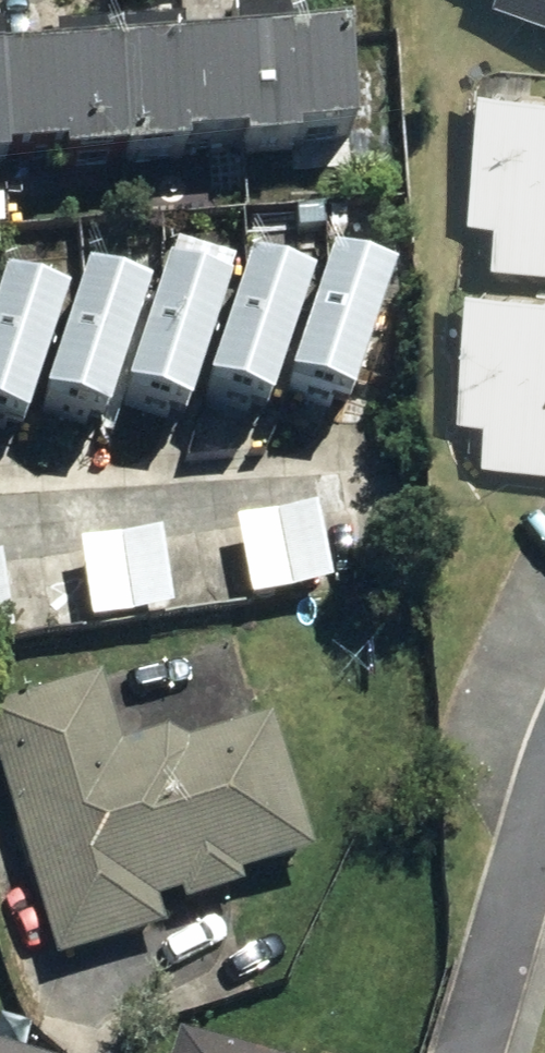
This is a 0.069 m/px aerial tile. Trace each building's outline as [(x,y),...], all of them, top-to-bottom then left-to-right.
[(243,38),(247,137),(249,147),(302,144),(301,133),(354,131),(349,30),(302,33),(300,2),(242,4),(243,38)] [(243,38),(120,46),(125,156),(188,152),(188,141),(247,137),(243,38)] [(64,158),(125,156),(120,46),(2,52),(8,152),(65,150),(64,158)] [(491,80),(479,211),(507,214),(503,256),(544,260),(544,85),(491,80)] [(320,208),(292,210),(294,231),(322,229),(320,208)] [(290,379),(350,400),(394,275),(334,254),(290,379)] [(207,383),(269,405),(312,281),(251,259),(207,383)] [(127,390),(187,408),(228,285),(169,264),(127,390)] [(45,395),(104,415),(146,290),(86,271),(45,395)] [(26,422),(67,298),(3,278),(0,287),(0,413),(26,422)] [(481,278),(468,408),(495,410),(491,454),(544,459),(544,284),(481,278)] [(234,520),(247,596),(328,582),(315,506),(234,520)] [(79,547),(90,621),(169,608),(159,534),(79,547)] [(8,633),(0,569),(0,634),(8,633)] [(55,958),(160,927),(152,898),(178,890),(181,902),(240,885),(236,872),(308,852),(269,716),(187,739),(166,731),(119,744),(100,673),(0,703),(0,772),(55,958)] [(181,1031),(174,1052),(253,1052),(181,1031)]
